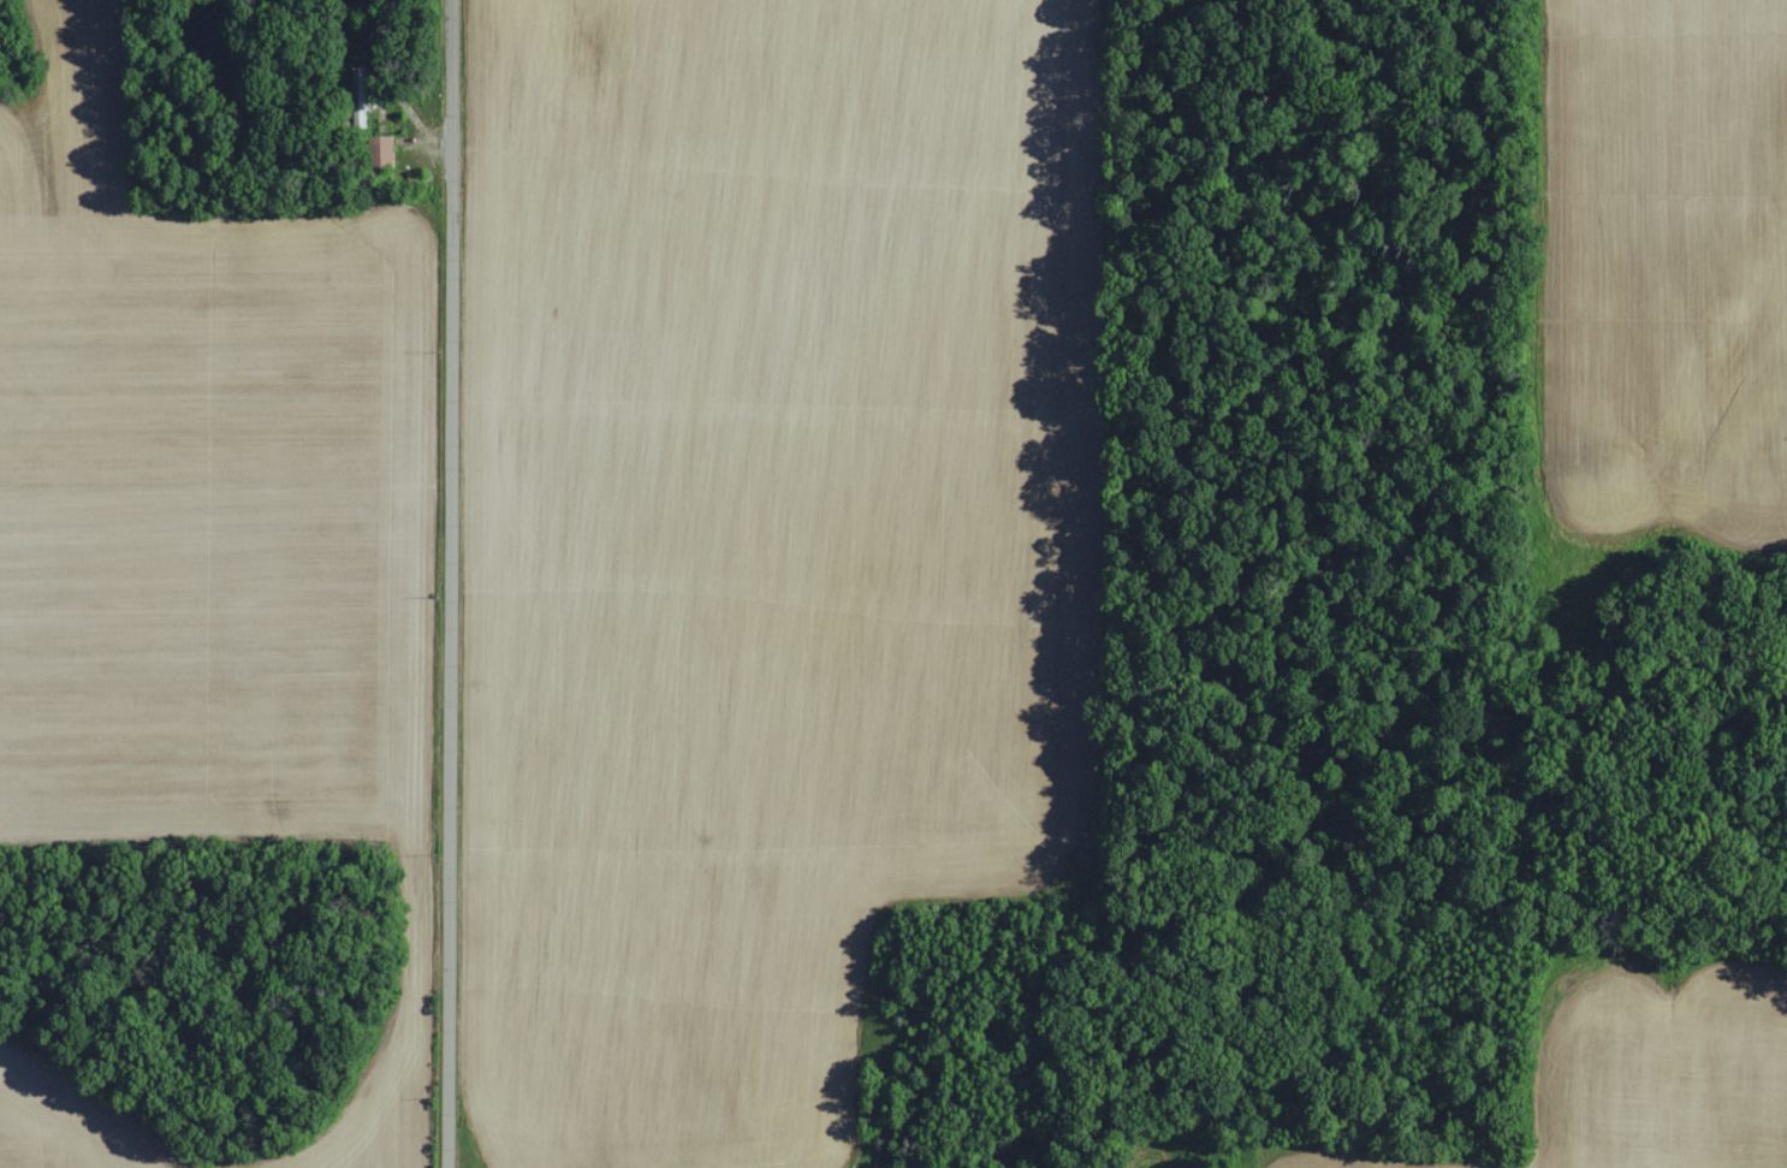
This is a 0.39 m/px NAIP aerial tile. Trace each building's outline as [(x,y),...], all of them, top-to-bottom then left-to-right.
[(395,161),(394,138),(367,139),(368,162),(395,161)]
